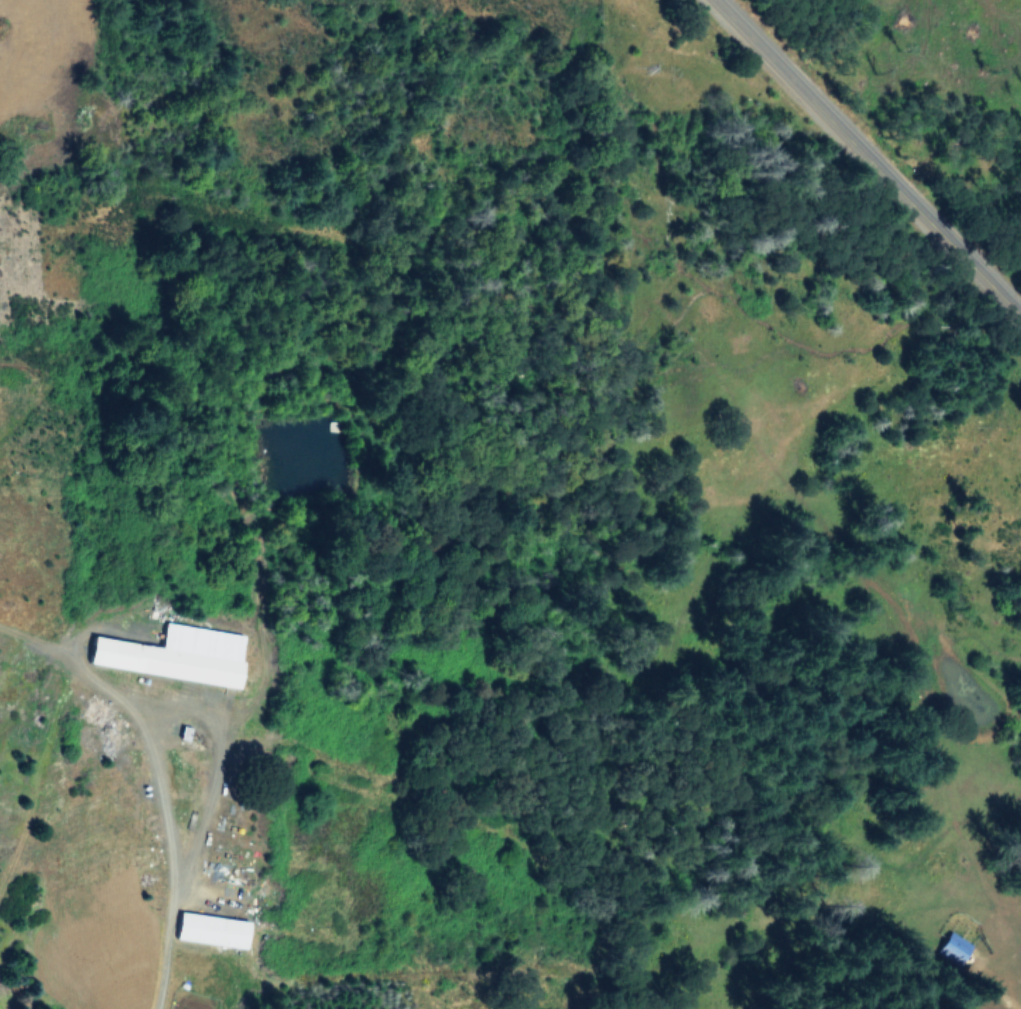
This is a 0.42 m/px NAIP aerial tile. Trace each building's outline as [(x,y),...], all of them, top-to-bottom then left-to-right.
[(236,686),(244,635),(164,623),(161,646),(93,636),(89,664),(236,686)] [(248,921),(178,912),(175,940),(245,948),(248,921)] [(970,945),(948,931),(936,951),(959,965),(970,945)]
